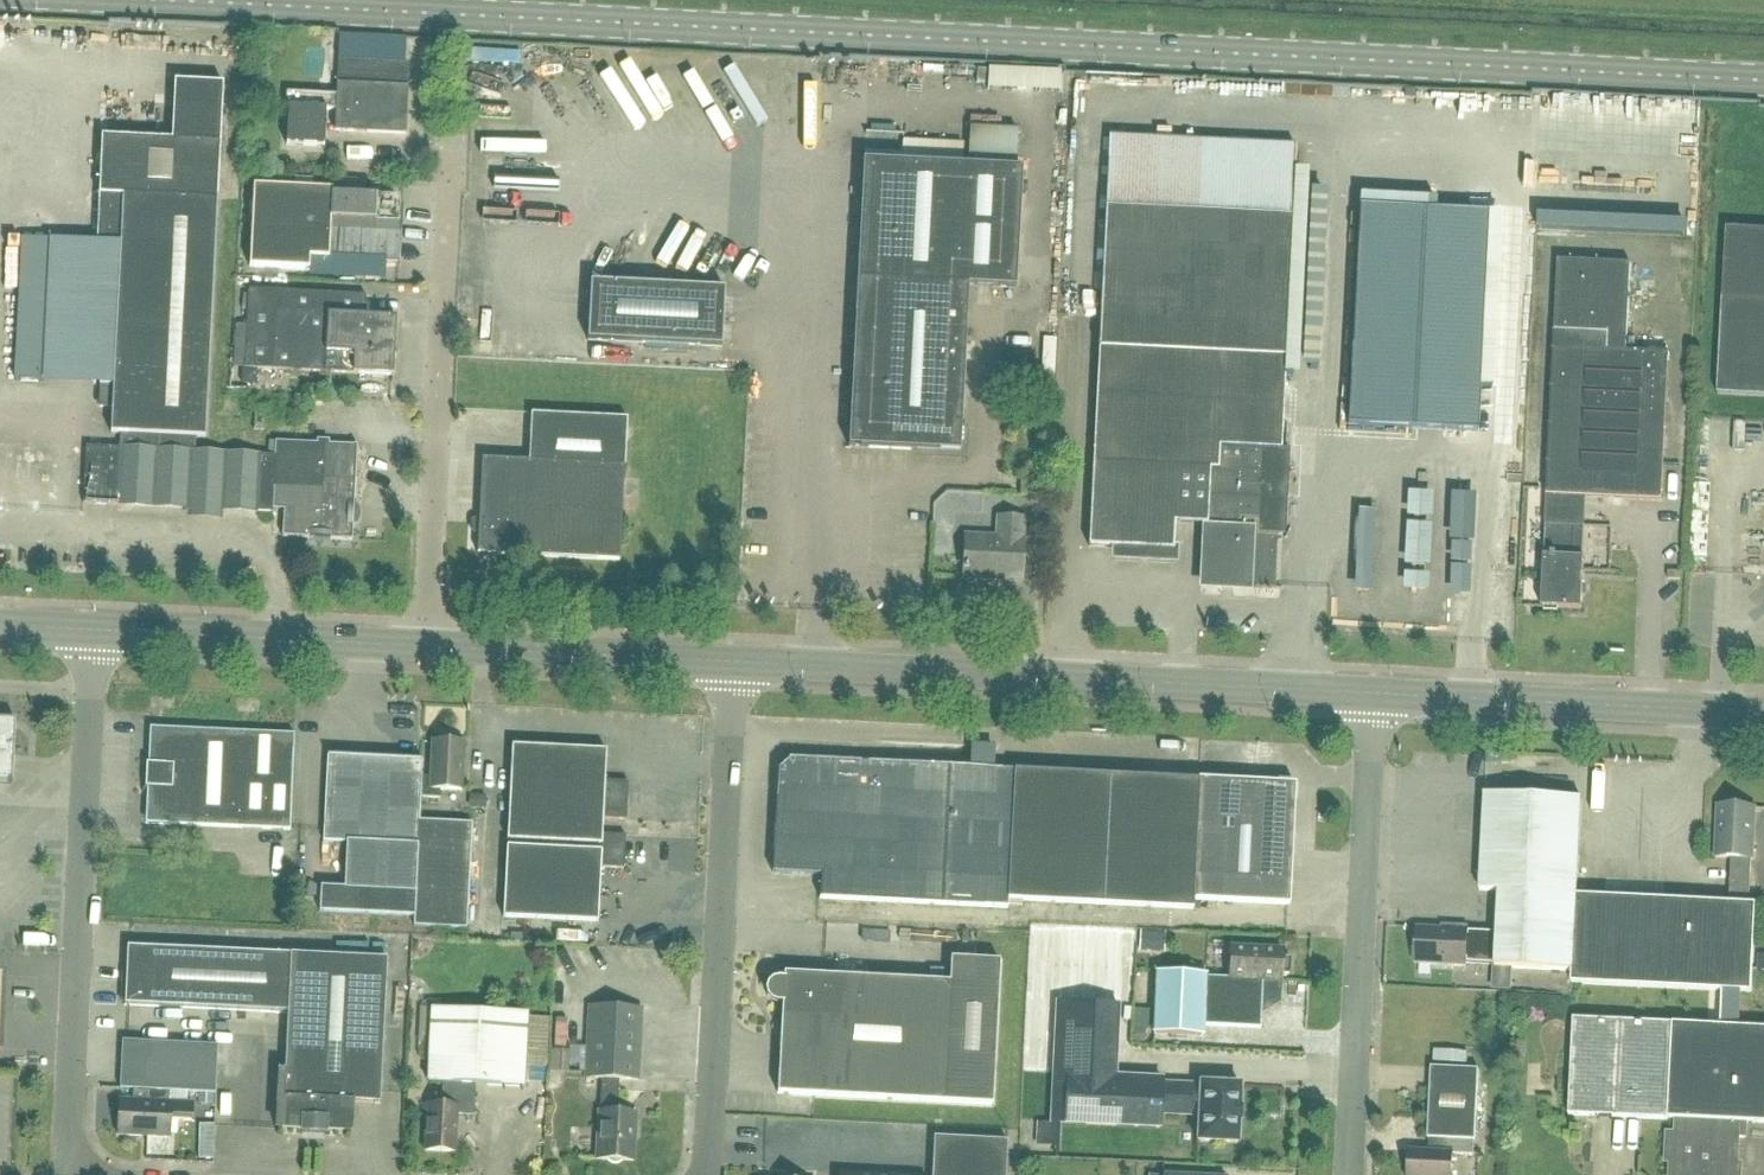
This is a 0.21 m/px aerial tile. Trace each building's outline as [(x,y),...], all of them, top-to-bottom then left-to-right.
[(287,94),(286,109),(289,110),(287,146),(325,148),(327,112),(336,112),(335,133),(406,136),(408,89),(404,89),(405,65),(339,62),(337,97),(287,94)] [(988,70),(987,91),(1058,94),(1059,74),(988,70)] [(119,450),(87,448),(84,505),(273,514),(273,511),(272,511),(275,457),(196,453),(196,439),(206,439),(223,85),(175,83),(172,141),(102,138),(97,244),(120,246),(113,388),(100,388),(99,408),(112,408),(111,435),(120,436),(119,450)] [(968,168),(959,168),(959,159),(902,156),(902,154),(865,152),(849,448),(959,454),(968,287),(1015,290),(1022,171),(1014,171),(1016,132),(970,129),(968,168)] [(1109,138),(1093,465),(1089,545),(1111,546),(1111,561),(1177,565),(1178,548),(1172,548),(1174,522),(1201,523),(1198,586),(1274,590),(1277,534),(1284,534),(1288,450),(1281,450),(1292,218),(1157,212),(1161,141),(1109,138)] [(311,259),(400,264),(403,207),(333,203),(333,192),(254,188),(250,268),(310,271),(311,259)] [(1358,208),(1349,397),(1347,428),(1478,434),(1489,214),(1358,208)] [(1726,229),(1718,396),(1746,397),(1763,398),(1763,231),(1726,229)] [(1552,397),(1547,498),(1545,526),(1542,609),(1545,609),(1545,613),(1559,613),(1559,610),(1582,611),(1585,560),(1573,559),(1574,527),(1572,527),(1574,499),(1662,503),(1667,397),(1669,354),(1626,352),(1630,265),(1558,261),(1552,397)] [(594,284),(591,342),(724,349),(728,291),(594,284)] [(14,379),(40,380),(45,292),(19,290),(14,379)] [(249,291),(247,326),(234,325),(231,369),(244,370),(244,385),(256,385),(257,370),(393,378),(397,319),(365,318),(366,297),(249,291)] [(506,461),(482,460),(477,556),(502,557),(620,563),(625,468),(626,468),(628,420),(531,415),(529,463),(506,461)] [(276,443),(275,457),(272,511),(273,511),(284,512),(282,538),(353,542),(358,446),(355,446),(355,447),(276,443)] [(962,580),(1023,583),(1025,540),(1023,540),(1024,520),(997,519),(996,539),(964,537),(962,580)] [(12,783),(14,753),(8,752),(8,737),(0,726),(0,782),(12,783)] [(150,729),(146,825),(290,832),(294,736),(150,729)] [(422,778),(421,799),(440,800),(441,791),(462,792),(464,745),(432,743),(430,778),(422,778)] [(531,843),(536,749),(512,747),(508,841),(531,843)] [(606,752),(536,749),(531,843),(601,846),(602,836),(603,821),(627,822),(628,784),(605,783),(606,752)] [(1008,909),(1008,901),(1015,772),(798,761),(798,762),(789,761),(778,771),(777,780),(772,874),(821,876),(820,900),(1008,909)] [(472,825),(420,822),(421,799),(422,778),(422,776),(327,771),(323,843),(347,844),(345,889),(321,888),(320,913),(414,918),(414,928),(467,931),(472,825)] [(1289,906),(1290,883),(1195,878),(1200,781),(1198,781),(1198,782),(1015,772),(1008,901),(1193,910),(1194,902),(1289,906)] [(1295,786),(1200,781),(1195,878),(1290,883),(1295,786)] [(1602,898),(1578,897),(1583,799),(1485,794),(1480,892),(1500,893),(1497,934),(1492,934),(1492,932),(1468,931),(1468,928),(1451,927),(1451,930),(1418,928),(1416,965),(1466,967),(1466,965),(1496,966),(1496,968),(1573,972),(1572,985),(1597,986),(1602,898)] [(1730,905),(1602,898),(1597,986),(1752,994),(1757,906),(1750,906),(1752,861),(1754,861),(1757,809),(1719,807),(1716,859),(1732,860),(1730,905)] [(602,836),(601,846),(601,853),(507,848),(503,919),(598,924),(601,869),(624,870),(626,837),(602,836)] [(268,954),(247,953),(131,948),(128,1006),(265,1012),(268,954)] [(1260,1029),(1261,1002),(1280,1003),(1281,975),(1290,975),(1290,959),(1282,959),(1283,951),(1230,949),(1229,980),(1205,978),(1205,976),(1157,973),(1154,1035),(1202,1038),(1203,1026),(1260,1029)] [(288,1014),(285,1074),(280,1074),(278,1130),(302,1131),(302,1134),(326,1135),(326,1132),(350,1133),(352,1103),(380,1105),(387,960),(268,954),(265,1012),(288,1014)] [(778,1094),(945,1103),(992,1106),(1000,962),(951,960),(949,984),(784,975),(784,980),(778,980),(772,981),(768,986),(766,991),(767,998),(771,1002),(777,1004),(782,1004),(778,1094)] [(1037,1124),(1036,1147),(1057,1148),(1058,1125),(1159,1129),(1160,1115),(1198,1117),(1197,1143),(1237,1145),(1240,1087),(1199,1085),(1199,1087),(1161,1086),(1161,1081),(1115,1078),(1118,1008),(1056,1004),(1051,1124),(1037,1124)] [(590,1008),(586,1079),(602,1080),(600,1113),(599,1113),(596,1161),(608,1161),(610,1163),(613,1164),(617,1164),(620,1164),(622,1162),(634,1162),(637,1115),(617,1114),(619,1081),(638,1082),(642,1011),(590,1008)] [(442,1107),(427,1106),(425,1152),(455,1154),(457,1115),(474,1116),(476,1086),(523,1089),(527,1015),(432,1010),(428,1084),(443,1085),(442,1107)] [(1623,1022),(1574,1020),(1569,1116),(1668,1121),(1668,1120),(1677,1120),(1747,1124),(1763,1125),(1763,1030),(1623,1022)] [(146,1091),(170,1093),(216,1095),(218,1047),(123,1042),(120,1090),(146,1091)] [(1434,1062),(1468,1064),(1469,1052),(1435,1050),(1434,1062)] [(1410,1152),(1409,1174),(1453,1174),(1454,1155),(1475,1156),(1475,1142),(1476,1142),(1479,1070),(1432,1068),(1428,1140),(1447,1140),(1446,1154),(1410,1152)] [(15,1091),(0,1091),(0,1144),(13,1144),(15,1091)] [(169,1103),(170,1093),(146,1091),(146,1102),(120,1101),(118,1136),(170,1139),(171,1121),(192,1122),(193,1104),(169,1103)] [(1417,1114),(1401,1117),(1404,1131),(1420,1127),(1417,1114)] [(1677,1120),(1676,1135),(1668,1135),(1666,1163),(1671,1163),(1670,1174),(1741,1174),(1742,1164),(1734,1164),(1734,1154),(1739,1154),(1739,1139),(1746,1139),(1747,1124),(1677,1120)] [(932,1174),(1006,1174),(1007,1142),(934,1138),(932,1174)]
